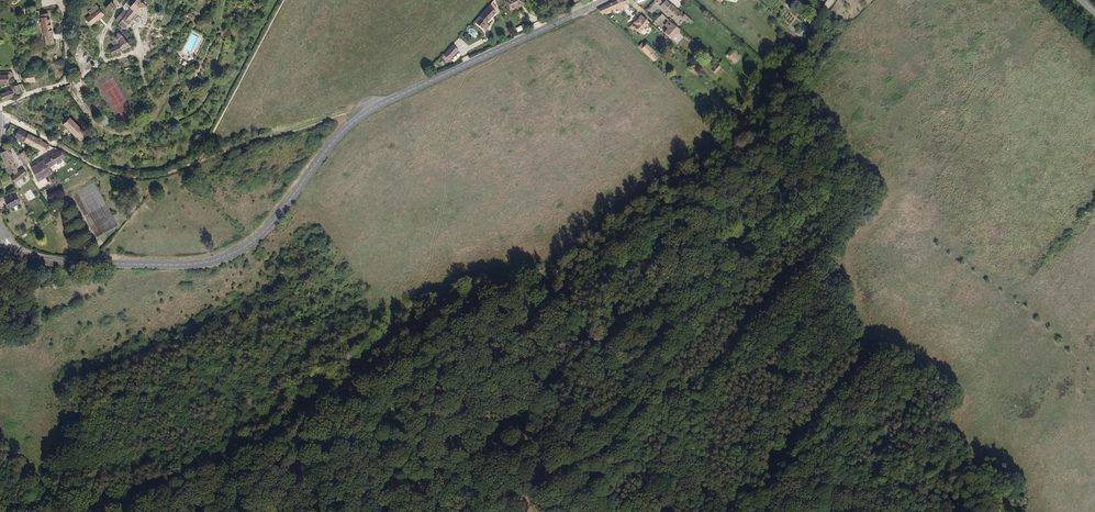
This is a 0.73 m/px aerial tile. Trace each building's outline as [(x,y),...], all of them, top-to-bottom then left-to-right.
[(152,7),(144,0),(140,0),(136,6),(144,13),(145,14),(152,7)] [(514,14),(528,7),(525,0),(515,0),(508,3),(514,14)] [(609,18),(635,7),(632,0),(631,0),(603,13),(609,18)] [(680,26),(687,18),(676,8),(675,9),(665,0),(664,0),(659,6),(680,26)] [(829,9),(834,1),(833,0),(828,0),(824,5),(829,9)] [(108,9),(106,10),(102,4),(93,11),(96,15),(91,18),(96,25),(111,13),(108,9)] [(44,14),(43,9),(43,5),(35,6),(36,15),(44,14)] [(146,19),(146,17),(145,14),(144,13),(136,6),(133,12),(125,22),(124,23),(129,28),(137,19),(140,21),(141,22),(142,21),(144,21),(145,20),(146,19)] [(121,19),(125,22),(133,12),(130,9),(121,19)] [(490,33),(495,28),(492,25),(501,15),(494,9),(479,24),(481,26),(486,31),(488,30),(490,33)] [(54,45),(62,43),(55,11),(47,13),(47,14),(54,45)] [(637,29),(644,36),(655,26),(643,15),(632,27),(635,30),(637,29)] [(129,28),(131,31),(140,21),(137,19),(129,28)] [(670,37),(677,43),(685,34),(674,24),(670,29),(674,33),(670,37)] [(474,37),(478,34),(472,27),(468,31),(474,37)] [(118,55),(136,45),(123,29),(114,36),(122,45),(114,49),(118,55)] [(658,57),(660,55),(652,47),(650,49),(646,53),(658,64),(661,61),(658,57)] [(449,57),(455,62),(464,53),(458,48),(449,57)] [(446,63),(450,61),(445,53),(441,56),(446,63)] [(741,64),(744,60),(738,55),(735,58),(741,64)] [(738,67),(741,64),(735,58),(732,61),(738,67)] [(718,64),(712,69),(715,73),(721,68),(718,64)] [(19,77),(19,72),(16,73),(15,69),(6,70),(7,74),(0,74),(0,83),(17,80),(16,77),(19,77)] [(722,76),(723,76),(726,72),(723,69),(719,73),(720,73),(718,75),(720,78),(722,76)] [(32,81),(43,80),(41,70),(30,72),(31,74),(32,81)] [(22,93),(28,92),(26,82),(19,84),(20,88),(22,93)] [(10,100),(23,95),(22,93),(20,88),(8,93),(10,100)] [(93,113),(98,110),(95,105),(90,108),(93,113)] [(81,141),(87,135),(67,115),(61,122),(81,141)] [(101,122),(107,126),(110,119),(104,116),(101,122)] [(26,143),(30,135),(21,130),(17,138),(26,143)] [(38,149),(42,142),(30,135),(26,143),(38,149)] [(38,149),(46,153),(50,146),(42,142),(38,149)] [(18,170),(10,150),(2,153),(10,175),(12,175),(12,172),(14,172),(16,177),(12,179),(16,184),(28,175),(24,170),(19,174),(18,170)] [(30,163),(34,158),(25,152),(21,156),(23,158),(30,163)] [(37,178),(40,182),(59,171),(55,165),(65,159),(61,152),(32,169),(34,173),(31,175),(33,178),(34,180),(37,178)] [(11,210),(22,205),(18,197),(7,202),(11,210)]
